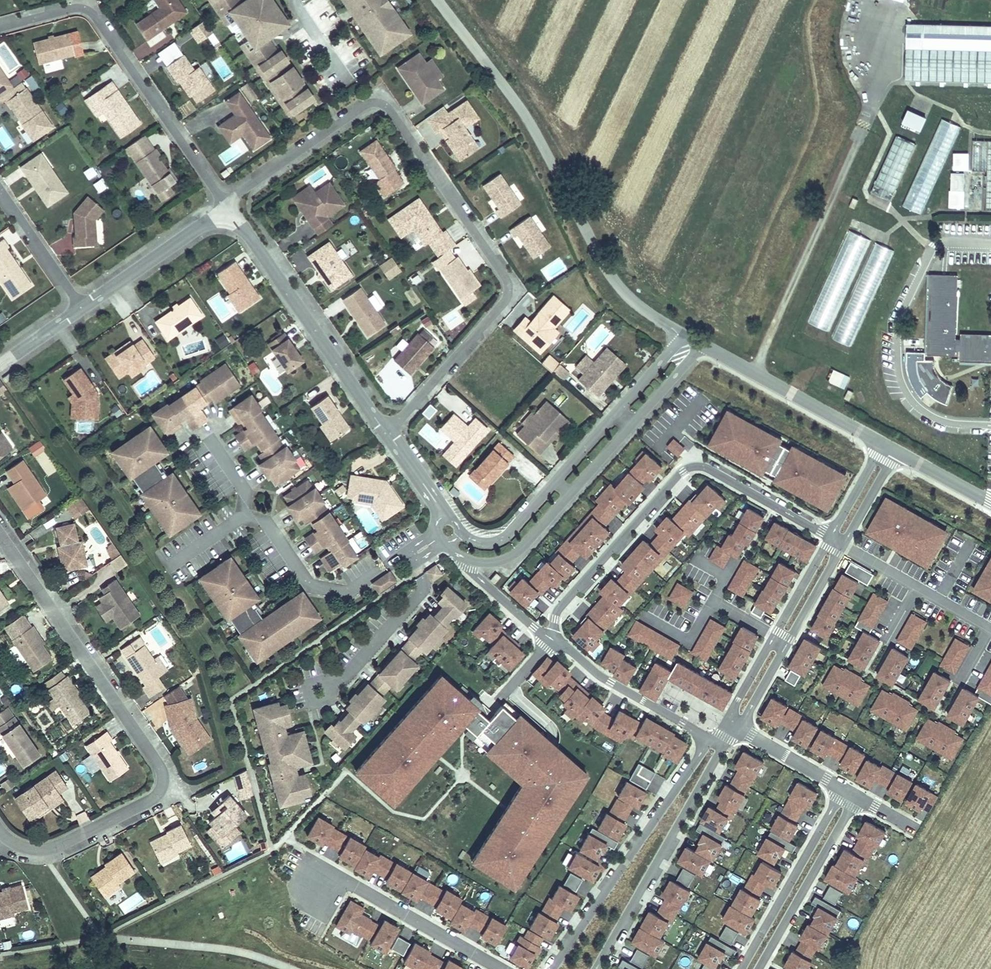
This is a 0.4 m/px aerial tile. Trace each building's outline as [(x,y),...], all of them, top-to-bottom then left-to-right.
[(137,17),(142,24),(150,18),(156,28),(171,18),(170,16),(173,14),(174,16),(188,6),(184,0),(160,0),(161,1),(137,17)] [(266,29),(272,25),(287,15),(276,0),(251,0),(247,2),(246,0),(219,0),(221,2),(217,4),(229,21),(237,15),(250,34),(242,40),(253,56),(256,54),(267,70),(287,99),(294,108),(312,96),(301,80),(304,78),(293,62),(290,64),(271,36),(266,29)] [(349,4),(352,2),(364,19),(361,21),(375,42),(378,40),(383,47),(407,31),(401,22),(404,20),(393,4),(391,6),(386,0),(347,0),(349,4)] [(352,2),(349,4),(361,21),(364,19),(352,2)] [(206,14),(191,24),(200,36),(214,26),(206,14)] [(150,18),(142,24),(148,33),(156,28),(150,18)] [(410,29),(404,20),(401,22),(407,31),(410,29)] [(925,24),(924,47),(908,47),(907,80),(990,82),(990,26),(925,24)] [(34,35),(39,56),(75,47),(69,26),(34,35)] [(207,37),(213,45),(219,40),(212,32),(207,37)] [(184,49),(167,60),(178,76),(180,75),(182,73),(193,89),(198,96),(215,84),(199,61),(194,64),(184,49)] [(420,50),(400,64),(409,78),(413,76),(421,89),(418,91),(423,99),(442,86),(439,80),(439,78),(438,75),(426,59),(420,50)] [(256,54),(253,56),(257,63),(264,73),(274,87),(283,101),(290,111),(294,108),(287,99),(267,70),(256,54)] [(432,56),(426,59),(438,75),(443,72),(432,56)] [(56,59),(43,63),(46,73),(59,69),(56,59)] [(19,81),(29,74),(24,68),(15,75),(19,81)] [(13,80),(5,69),(0,73),(0,72),(0,89),(13,80)] [(193,89),(182,73),(180,75),(190,91),(193,89)] [(113,75),(87,93),(93,102),(99,98),(104,105),(109,112),(121,130),(141,117),(129,99),(127,100),(124,96),(126,94),(113,75)] [(409,78),(418,91),(421,89),(413,76),(409,78)] [(53,119),(26,81),(6,94),(11,101),(12,100),(21,113),(23,111),(25,114),(22,116),(26,122),(31,123),(34,128),(41,123),(43,126),(53,119)] [(235,109),(221,118),(227,129),(238,121),(241,122),(243,126),(243,129),(253,144),(271,132),(258,112),(253,116),(246,106),(251,102),(240,86),(226,96),(235,109)] [(93,102),(98,109),(104,105),(99,98),(93,102)] [(444,102),(427,114),(437,129),(441,126),(444,124),(450,133),(447,135),(461,156),(472,149),(466,140),(473,136),(465,124),(479,114),(467,98),(450,110),(444,102)] [(258,112),(251,102),(246,106),(253,116),(258,112)] [(921,130),(927,115),(908,108),(902,123),(921,130)] [(944,117),(903,201),(922,210),(963,126),(944,117)] [(221,118),(218,120),(230,138),(243,129),(243,126),(241,122),(238,121),(227,129),(221,118)] [(31,123),(26,122),(33,133),(43,126),(41,123),(34,128),(31,123)] [(444,124),(441,126),(447,135),(450,133),(444,124)] [(0,129),(0,141),(4,149),(12,145),(3,128),(0,129)] [(901,132),(874,186),(892,195),(919,141),(901,132)] [(359,147),(379,176),(396,163),(377,135),(359,147)] [(473,136),(466,140),(472,149),(479,144),(473,136)] [(973,172),(990,172),(989,213),(990,213),(990,140),(974,140),(973,172)] [(155,142),(136,155),(158,187),(168,180),(175,175),(167,163),(158,150),(160,149),(155,142)] [(39,148),(35,150),(45,166),(49,163),(39,148)] [(35,150),(21,160),(25,167),(28,165),(35,176),(38,177),(41,181),(37,183),(47,199),(65,187),(49,163),(45,166),(35,150)] [(967,170),(968,153),(954,152),(953,169),(967,170)] [(177,174),(169,162),(167,163),(175,175),(177,174)] [(28,165),(25,167),(37,183),(41,181),(38,177),(35,176),(28,165)] [(92,165),(82,171),(88,179),(97,173),(92,165)] [(500,170),(483,181),(492,194),(499,204),(497,206),(501,213),(520,200),(500,170)] [(301,191),(301,197),(311,211),(307,214),(313,222),(327,212),(327,211),(344,199),(329,177),(315,187),(313,183),(301,191)] [(92,183),(98,193),(106,187),(100,178),(92,183)] [(292,192),(307,214),(311,211),(301,197),(301,191),(313,183),(310,179),(292,192)] [(172,186),(168,180),(158,187),(162,194),(172,186)] [(88,230),(95,230),(94,213),(103,202),(88,189),(74,206),(75,230),(73,230),(73,239),(88,239),(88,230)] [(419,194),(389,215),(401,233),(413,224),(424,241),(429,238),(438,253),(455,241),(445,226),(442,228),(433,215),(431,217),(427,212),(429,210),(419,194)] [(492,194),(490,196),(497,206),(499,204),(492,194)] [(855,208),(859,199),(854,197),(850,205),(855,208)] [(313,222),(318,229),(332,219),(327,212),(313,222)] [(529,213),(510,226),(515,233),(517,232),(524,242),(533,255),(550,243),(529,213)] [(829,330),(871,239),(850,229),(808,320),(829,330)] [(0,255),(0,275),(11,291),(31,278),(19,260),(17,261),(14,257),(16,256),(5,240),(8,239),(2,231),(0,233),(0,253),(1,254),(0,255)] [(517,232),(515,233),(522,244),(524,242),(517,232)] [(328,237),(308,251),(319,268),(321,267),(323,270),(321,271),(330,284),(351,270),(328,237)] [(851,345),(894,249),(876,241),(832,337),(851,345)] [(457,253),(440,264),(460,295),(471,288),(478,283),(466,267),(457,253)] [(399,267),(391,254),(381,261),(389,273),(399,267)] [(229,287),(241,304),(258,292),(251,282),(249,283),(247,279),(249,278),(233,256),(216,268),(229,287)] [(543,270),(548,281),(567,271),(561,261),(543,270)] [(963,334),(963,340),(956,340),(957,303),(957,273),(955,273),(955,265),(940,264),(940,272),(930,272),(929,354),(956,354),(956,347),(963,348),(963,359),(990,360),(990,334),(963,334)] [(478,283),(480,282),(468,265),(466,267),(478,283)] [(413,285),(422,281),(418,274),(410,278),(413,285)] [(359,283),(342,295),(354,313),(357,311),(360,315),(357,318),(367,332),(384,320),(359,283)] [(226,289),(238,306),(241,304),(229,287),(226,289)] [(471,288),(460,295),(465,301),(475,294),(471,288)] [(412,289),(405,293),(412,305),(419,301),(412,289)] [(172,303),(154,316),(166,334),(173,329),(188,319),(200,310),(188,293),(177,300),(172,303)] [(524,315),(514,326),(539,349),(545,342),(557,329),(552,325),(557,320),(568,307),(553,294),(535,314),(538,316),(532,322),(530,320),(524,315)] [(455,315),(450,322),(460,331),(465,324),(455,315)] [(282,327),(266,337),(285,365),(301,355),(282,327)] [(417,329),(392,356),(408,371),(433,344),(417,329)] [(131,338),(115,348),(113,345),(104,352),(117,371),(126,365),(142,354),(143,357),(153,350),(142,333),(132,340),(131,338)] [(115,348),(131,338),(129,335),(113,345),(115,348)] [(577,377),(596,394),(602,386),(600,384),(610,373),(613,375),(625,362),(606,345),(577,377)] [(126,365),(130,370),(145,360),(143,357),(142,354),(126,365)] [(585,369),(591,361),(585,356),(579,364),(585,369)] [(238,379),(224,358),(211,367),(212,369),(167,400),(165,398),(151,408),(164,427),(171,422),(173,424),(180,420),(177,415),(182,412),(185,412),(192,423),(206,414),(198,403),(199,400),(211,392),(212,394),(220,388),(222,390),(238,379)] [(934,359),(917,359),(917,362),(917,367),(919,375),(922,381),(926,388),(932,395),(940,400),(947,403),(953,387),(945,383),(941,379),(937,373),(935,367),(934,359)] [(558,361),(552,368),(562,377),(568,369),(558,361)] [(76,404),(96,405),(97,389),(89,388),(87,384),(92,381),(78,362),(62,373),(72,387),(76,394),(76,404)] [(253,362),(247,366),(252,374),(259,370),(253,362)] [(832,367),(826,378),(845,387),(850,375),(832,367)] [(10,373),(2,378),(5,381),(12,376),(10,373)] [(600,384),(602,386),(613,375),(610,373),(600,384)] [(72,387),(66,391),(70,396),(69,411),(95,412),(96,405),(76,404),(76,394),(72,387)] [(849,399),(853,391),(848,388),(844,397),(849,399)] [(249,390),(230,402),(234,409),(232,411),(237,418),(241,415),(245,420),(244,423),(234,430),(243,444),(253,437),(256,437),(262,446),(257,450),(261,456),(257,459),(266,472),(268,471),(274,479),(296,464),(291,456),(292,455),(284,442),(282,443),(257,405),(258,404),(249,390)] [(309,402),(321,419),(318,421),(329,436),(344,426),(334,411),(337,408),(325,391),(309,402)] [(523,423),(518,428),(528,437),(525,440),(537,451),(546,440),(543,438),(553,427),(556,429),(566,417),(545,398),(532,412),(523,423)] [(421,413),(430,419),(436,408),(428,403),(421,413)] [(334,411),(344,426),(347,423),(337,408),(334,411)] [(520,420),(523,423),(532,412),(530,410),(520,420)] [(831,466),(817,459),(814,463),(803,457),(805,452),(794,446),(791,450),(780,444),(782,440),(771,433),(769,438),(757,432),(760,427),(750,422),(747,426),(738,421),(740,417),(729,410),(712,440),(726,448),(724,452),(730,456),(732,451),(742,457),(740,461),(755,469),(757,465),(770,472),(783,479),(780,483),(795,491),(798,487),(808,493),(806,497),(819,504),(821,500),(831,505),(842,484),(838,482),(841,477),(828,471),(831,466)] [(461,419),(451,411),(439,425),(453,438),(447,445),(459,456),(486,426),(474,415),(466,424),(464,425),(462,425),(461,419)] [(750,422),(740,417),(738,421),(747,426),(750,422)] [(149,419),(137,427),(139,430),(151,422),(149,419)] [(132,469),(149,495),(148,496),(160,515),(162,514),(170,526),(179,520),(178,518),(185,513),(186,515),(197,508),(191,499),(193,497),(178,475),(176,476),(169,467),(167,469),(163,463),(160,464),(156,458),(153,454),(152,452),(165,443),(151,422),(139,430),(137,427),(125,436),(126,438),(117,445),(124,456),(122,458),(130,470),(132,469)] [(543,438),(546,440),(556,429),(553,427),(543,438)] [(771,433),(760,427),(757,432),(769,438),(771,433)] [(518,428),(515,431),(525,440),(528,437),(518,428)] [(0,429),(0,437),(7,448),(11,445),(0,429)] [(125,436),(112,444),(122,458),(124,456),(117,445),(126,438),(125,436)] [(675,451),(681,445),(673,438),(668,445),(675,451)] [(33,457),(46,449),(40,439),(27,446),(33,457)] [(498,439),(473,466),(487,479),(512,452),(498,439)] [(724,452),(726,448),(712,440),(710,445),(724,452)] [(165,443),(152,452),(153,454),(166,445),(165,443)] [(447,445),(442,451),(454,462),(459,456),(447,445)] [(677,453),(683,447),(681,445),(675,451),(677,453)] [(639,459),(646,451),(644,449),(637,456),(639,459)] [(650,478),(661,465),(646,451),(639,459),(630,470),(642,481),(647,475),(650,478)] [(742,457),(732,451),(730,456),(740,461),(742,457)] [(817,459),(805,452),(803,457),(814,463),(817,459)] [(14,479),(10,482),(24,502),(35,494),(33,490),(41,484),(21,456),(5,467),(11,475),(14,472),(18,477),(14,479)] [(48,474),(56,469),(51,462),(48,463),(43,456),(38,460),(48,474)] [(172,465),(169,467),(176,476),(178,475),(172,465)] [(767,476),(770,472),(757,465),(755,469),(767,476)] [(473,466),(467,473),(482,486),(487,479),(473,466)] [(847,475),(831,466),(828,471),(841,477),(838,482),(842,484),(847,475)] [(349,470),(345,489),(372,494),(385,513),(401,502),(384,477),(349,470)] [(637,487),(642,481),(630,470),(624,476),(616,486),(615,486),(627,497),(630,500),(640,489),(637,487)] [(780,483),(783,479),(770,472),(767,476),(780,483)] [(616,486),(624,476),(621,474),(613,483),(616,486)] [(285,502),(294,515),(299,511),(303,518),(308,515),(314,523),(314,527),(303,534),(312,547),(323,540),(326,541),(329,546),(318,553),(327,567),(340,558),(341,560),(353,552),(343,537),(344,535),(319,498),(321,497),(312,483),(310,485),(305,476),(282,491),(288,500),(285,502)] [(608,518),(627,497),(615,486),(616,486),(613,483),(611,481),(608,484),(596,498),(600,501),(595,506),(608,518)] [(699,494),(708,483),(705,481),(696,491),(699,494)] [(24,502),(10,482),(7,484),(23,506),(46,490),(41,484),(33,490),(35,494),(24,502)] [(596,498),(608,484),(605,482),(594,495),(596,498)] [(716,503),(722,496),(708,483),(699,494),(696,491),(690,497),(703,508),(707,512),(716,503)] [(808,493),(798,487),(795,491),(806,497),(808,493)] [(372,494),(345,489),(345,492),(351,493),(350,496),(368,500),(380,516),(385,513),(372,494)] [(80,492),(67,501),(69,504),(79,497),(85,505),(88,503),(80,492)] [(719,506),(725,498),(722,496),(716,503),(719,506)] [(79,497),(69,504),(74,513),(85,505),(79,497)] [(193,497),(191,499),(197,508),(199,506),(193,497)] [(702,518),(697,514),(703,508),(690,497),(672,518),(683,528),(682,529),(683,530),(684,531),(688,534),(702,518)] [(899,502),(889,497),(887,501),(896,507),(899,502)] [(831,505),(821,500),(819,504),(829,510),(831,505)] [(887,501),(872,527),(881,533),(879,537),(893,545),(896,542),(907,548),(904,552),(921,561),(924,556),(931,561),(946,535),(937,530),(939,526),(925,517),(923,522),(911,515),(913,511),(899,502),(896,507),(887,501)] [(595,540),(606,527),(603,525),(608,518),(595,506),(578,525),(595,540)] [(749,543),(765,516),(749,507),(733,534),(730,532),(723,546),(718,543),(710,557),(724,565),(732,551),(738,555),(746,541),(749,543)] [(702,518),(707,512),(703,508),(697,514),(702,518)] [(925,517),(913,511),(911,515),(923,522),(925,517)] [(672,541),(683,530),(682,529),(683,528),(672,518),(666,514),(655,526),(660,531),(654,537),(668,549),(674,543),(672,541)] [(57,523),(61,540),(63,539),(64,542),(61,542),(58,543),(64,566),(79,563),(78,557),(85,555),(81,538),(78,539),(73,520),(57,523)] [(817,544),(777,520),(768,536),(808,559),(817,544)] [(583,552),(595,540),(578,525),(574,530),(577,533),(571,540),(567,537),(562,543),(575,556),(581,550),(583,552)] [(948,531),(939,526),(937,530),(946,535),(948,531)] [(597,542),(608,530),(606,527),(595,540),(597,542)] [(881,533),(872,527),(869,531),(879,537),(881,533)] [(674,543),(684,531),(683,530),(672,541),(674,543)] [(662,556),(668,549),(654,537),(649,543),(643,538),(632,551),(651,568),(656,563),(652,560),(659,553),(662,556)] [(586,555),(597,542),(595,540),(583,552),(586,555)] [(907,548),(896,542),(893,545),(893,547),(904,553),(904,552),(907,548)] [(116,543),(105,550),(110,558),(121,550),(116,543)] [(570,562),(575,556),(562,543),(556,550),(559,553),(550,562),(563,574),(565,576),(574,566),(570,562)] [(127,559),(121,550),(110,558),(116,567),(127,559)] [(229,551),(227,552),(233,562),(236,560),(229,551)] [(647,573),(651,568),(632,551),(621,563),(627,568),(621,574),(635,586),(641,580),(637,577),(644,570),(647,573)] [(209,564),(200,570),(208,583),(207,584),(219,602),(221,601),(239,627),(237,628),(245,641),(248,639),(255,650),(265,644),(267,646),(280,637),(278,635),(289,628),(291,630),(307,619),(306,616),(317,609),(309,598),(306,600),(299,590),(291,595),(290,593),(273,604),(275,607),(262,615),(261,613),(258,609),(254,603),(256,601),(252,595),(255,593),(248,584),(251,582),(236,560),(233,562),(227,552),(216,560),(218,562),(211,566),(209,564)] [(656,563),(662,556),(659,553),(652,560),(656,563)] [(665,581),(682,563),(672,554),(655,571),(665,581)] [(924,556),(921,561),(928,566),(931,561),(924,556)] [(751,580),(759,566),(745,558),(737,572),(751,580)] [(558,579),(563,574),(550,562),(547,560),(533,576),(545,587),(551,581),(554,584),(558,579)] [(781,597),(796,570),(781,561),(765,588),(764,588),(752,610),(762,615),(766,607),(772,611),(780,597),(781,597)] [(852,561),(846,571),(869,584),(874,574),(852,561)] [(434,562),(427,566),(434,576),(441,571),(434,562)] [(978,585),(985,589),(982,594),(990,599),(990,562),(978,585)] [(925,569),(915,563),(909,573),(920,579),(925,569)] [(139,611),(111,570),(104,575),(111,585),(112,587),(109,590),(107,587),(106,589),(100,593),(103,598),(101,600),(111,613),(113,611),(121,624),(139,611)] [(489,577),(493,581),(499,574),(495,570),(489,577)] [(641,580),(647,573),(644,570),(637,577),(641,580)] [(389,572),(372,583),(377,590),(393,579),(389,572)] [(747,587),(751,580),(737,572),(733,579),(747,587)] [(835,623),(851,596),(852,596),(859,582),(844,573),(836,587),(835,587),(819,614),(820,615),(812,629),(828,638),(836,624),(835,623)] [(629,593),(635,586),(621,574),(616,580),(611,576),(600,589),(604,593),(615,603),(616,602),(617,603),(627,591),(629,593)] [(111,585),(104,575),(99,579),(106,589),(107,587),(109,590),(112,587),(111,585)] [(0,577),(0,587),(6,596),(12,592),(1,576),(0,577)] [(540,593),(545,587),(533,576),(528,582),(522,577),(517,582),(510,590),(526,603),(537,591),(540,593)] [(743,594),(747,587),(733,579),(729,586),(743,594)] [(510,590),(517,582),(515,581),(509,588),(510,590)] [(685,605),(691,595),(686,592),(689,587),(679,581),(670,596),(685,605)] [(251,582),(248,584),(255,593),(257,592),(251,582)] [(453,591),(444,583),(438,589),(441,592),(436,597),(439,600),(428,611),(427,610),(422,616),(420,614),(409,626),(411,627),(406,633),(407,634),(397,646),(392,652),(390,650),(379,662),(381,663),(376,669),(365,680),(364,679),(359,685),(357,683),(346,695),(348,697),(343,702),(344,704),(334,715),(329,721),(326,718),(320,725),(329,733),(335,738),(340,742),(350,730),(346,726),(356,715),(359,718),(365,712),(370,706),(375,700),(380,694),(377,692),(387,680),(392,685),(397,679),(409,667),(414,661),(409,657),(419,645),(422,648),(428,642),(433,637),(438,631),(444,625),(440,622),(451,611),(453,612),(458,607),(463,601),(453,591)] [(301,585),(290,593),(291,595),(299,590),(306,600),(309,598),(301,585)] [(985,589),(978,585),(975,590),(982,594),(985,589)] [(619,604),(629,593),(627,591),(617,603),(619,604)] [(607,624),(622,607),(619,604),(617,603),(616,602),(615,603),(604,593),(585,614),(598,625),(603,620),(607,624)] [(869,634),(888,602),(874,594),(855,626),(865,632),(869,634)] [(101,600),(96,603),(106,616),(111,613),(101,600)] [(273,604),(261,613),(262,615),(275,607),(273,604)] [(317,609),(306,616),(307,619),(318,611),(317,609)] [(520,651),(514,646),(500,634),(503,631),(497,626),(499,623),(486,611),(473,626),(480,633),(492,643),(487,649),(494,655),(490,659),(496,664),(500,660),(507,667),(520,651)] [(594,639),(603,630),(602,629),(598,625),(585,614),(580,620),(583,622),(573,633),(588,647),(594,639)] [(912,649),(927,622),(913,614),(898,641),(912,649)] [(716,631),(720,624),(709,618),(705,625),(716,631)] [(602,629),(607,624),(603,620),(598,625),(602,629)] [(641,641),(649,627),(635,620),(627,634),(641,641)] [(33,621),(13,635),(34,666),(52,654),(42,640),(35,630),(38,628),(33,621)] [(713,637),(716,631),(705,625),(702,631),(713,637)] [(480,633),(473,626),(470,629),(478,636),(480,633)] [(734,676),(750,649),(749,648),(756,635),(741,626),(733,639),(734,640),(719,667),(734,676)] [(656,650),(664,636),(649,627),(641,641),(656,650)] [(38,628),(35,630),(42,640),(45,639),(38,628)] [(289,628),(278,635),(280,637),(291,630),(289,628)] [(433,637),(437,640),(442,634),(438,631),(433,637)] [(517,643),(503,631),(500,634),(514,646),(517,643)] [(702,657),(713,637),(702,631),(691,651),(702,657)] [(865,668),(880,641),(869,634),(865,632),(849,659),(865,668)] [(670,658),(678,644),(664,636),(656,650),(670,658)] [(433,637),(428,642),(432,646),(437,640),(433,637)] [(805,674),(821,647),(806,638),(790,665),(805,674)] [(248,639),(245,641),(255,655),(267,646),(265,644),(255,650),(248,639)] [(591,649),(597,642),(594,639),(588,647),(591,649)] [(955,673),(970,647),(956,639),(941,665),(955,673)] [(139,668),(137,670),(145,681),(142,682),(149,693),(164,683),(157,673),(163,669),(153,655),(143,641),(126,653),(135,667),(137,665),(139,668)] [(626,681),(635,665),(622,658),(624,653),(610,645),(601,661),(615,669),(612,673),(626,681)] [(894,684),(909,657),(893,648),(878,676),(894,684)] [(494,655),(487,649),(483,652),(490,659),(494,655)] [(157,652),(153,655),(163,669),(167,666),(157,652)] [(622,737),(633,718),(617,709),(612,718),(605,714),(599,708),(601,707),(589,695),(586,698),(574,687),(576,684),(564,673),(567,670),(555,659),(552,662),(545,656),(531,672),(538,678),(541,674),(548,681),(559,691),(557,694),(563,699),(560,702),(565,707),(573,713),(575,710),(582,717),(594,727),(604,734),(607,729),(622,737)] [(507,667),(500,660),(496,664),(504,670),(507,667)] [(731,691),(676,660),(671,670),(655,661),(640,688),(655,697),(667,676),(722,707),(731,691)] [(975,694),(990,704),(990,665),(975,694)] [(61,666),(43,678),(48,684),(65,672),(61,666)] [(859,706),(870,686),(862,681),(863,679),(845,668),(844,671),(835,666),(824,685),(859,706)] [(795,685),(801,675),(791,669),(786,680),(795,685)] [(65,672),(48,684),(72,720),(89,708),(77,690),(70,680),(72,678),(67,671),(65,672)] [(531,685),(538,678),(531,672),(524,679),(531,685)] [(935,708),(951,681),(935,672),(919,699),(935,708)] [(365,764),(439,681),(452,692),(455,688),(438,673),(361,760),(365,764)] [(548,681),(541,674),(538,678),(545,685),(548,681)] [(72,678),(70,680),(77,690),(79,688),(72,678)] [(434,745),(451,726),(457,718),(462,722),(480,701),(470,692),(466,697),(455,688),(452,692),(439,681),(365,764),(361,760),(353,769),(363,778),(367,774),(384,789),(380,793),(391,802),(398,793),(394,790),(428,751),(434,745)] [(183,689),(178,682),(163,692),(168,699),(183,689)] [(470,692),(460,683),(455,688),(466,697),(470,692)] [(589,695),(576,684),(574,687),(586,698),(589,695)] [(187,695),(183,689),(168,699),(165,701),(171,725),(175,724),(178,729),(175,731),(184,745),(195,737),(199,743),(210,735),(196,715),(190,694),(187,695)] [(963,725),(979,698),(963,689),(948,716),(963,725)] [(907,730),(918,711),(910,706),(911,703),(893,693),(892,695),(883,690),(872,710),(907,730)] [(274,696),(252,701),(256,716),(258,716),(260,724),(258,724),(262,743),(265,743),(268,756),(266,757),(271,776),(272,776),(274,784),(272,784),(276,799),(298,794),(298,793),(297,788),(303,787),(305,786),(300,768),(293,770),(286,772),(285,766),(286,766),(285,762),(290,760),(302,757),(300,750),(307,748),(302,732),(296,734),(294,726),(282,729),(277,730),(276,726),(275,726),(273,721),(280,719),(288,718),(283,699),(282,700),(276,701),(274,696)] [(782,713),(786,706),(772,698),(761,717),(775,725),(778,721),(782,713)] [(370,706),(373,709),(378,704),(375,700),(370,706)] [(473,733),(492,712),(480,701),(462,722),(473,733)] [(0,708),(0,721),(7,717),(5,715),(8,713),(6,709),(10,706),(8,703),(0,708)] [(517,868),(578,774),(499,704),(492,712),(473,733),(470,737),(484,749),(487,745),(516,770),(523,777),(527,780),(507,811),(484,847),(480,844),(473,854),(486,863),(483,868),(498,878),(501,873),(510,878),(514,882),(521,871),(517,868)] [(0,721),(0,727),(24,762),(40,750),(10,706),(6,709),(8,713),(5,715),(7,717),(0,721)] [(370,706),(365,712),(368,715),(373,709),(370,706)] [(573,713),(565,707),(562,710),(569,717),(573,713)] [(789,727),(797,713),(789,709),(785,715),(781,723),(789,727)] [(579,721),(582,717),(575,710),(573,713),(572,714),(579,721)] [(851,729),(855,719),(833,712),(830,723),(851,729)] [(806,746),(817,728),(803,720),(804,717),(797,713),(789,727),(796,731),(792,738),(806,746)] [(647,744),(658,724),(644,716),(640,722),(633,718),(624,734),(631,738),(632,736),(646,744),(647,744)] [(280,719),(273,721),(275,726),(276,726),(277,730),(282,729),(280,719)] [(952,759),(964,739),(955,734),(956,732),(939,722),(937,724),(929,719),(917,739),(952,759)] [(301,724),(294,726),(296,734),(302,732),(301,724)] [(671,734),(672,732),(658,724),(647,744),(661,752),(671,734)] [(438,749),(455,730),(451,726),(434,745),(438,749)] [(110,737),(112,736),(106,727),(86,741),(111,776),(128,764),(110,737)] [(619,742),(622,737),(607,729),(604,734),(619,742)] [(834,758),(843,743),(835,739),(836,738),(821,730),(811,748),(825,756),(827,753),(834,758)] [(335,738),(329,733),(326,736),(332,741),(335,738)] [(674,762),(685,742),(671,734),(661,752),(660,754),(674,762)] [(195,737),(184,745),(188,750),(199,743),(195,737)] [(854,773),(865,755),(851,747),(850,748),(843,743),(834,758),(842,762),(840,765),(854,773)] [(433,755),(438,749),(434,745),(428,751),(433,755)] [(512,774),(516,770),(487,745),(484,749),(512,774)] [(307,748),(300,750),(302,757),(308,756),(307,748)] [(398,793),(433,755),(428,751),(394,790),(398,793)] [(754,777),(763,762),(743,751),(735,766),(746,772),(754,777)] [(882,785),(890,771),(883,767),(881,769),(867,761),(857,779),(871,787),(875,781),(882,785)] [(644,789),(653,772),(636,762),(627,779),(644,789)] [(255,792),(248,765),(230,774),(243,799),(255,792)] [(16,794),(27,810),(35,805),(37,808),(47,801),(44,798),(58,789),(66,783),(55,767),(16,794)] [(745,775),(737,771),(733,778),(748,787),(752,779),(745,775)] [(902,801),(912,782),(898,774),(898,775),(890,771),(882,785),(890,789),(888,793),(902,801)] [(1,779),(6,787),(15,781),(10,773),(1,779)] [(512,805),(527,780),(523,777),(507,802),(512,805)] [(743,794),(748,787),(733,778),(729,786),(743,794)] [(635,806),(643,792),(624,781),(616,795),(623,799),(631,804),(635,806)] [(817,793),(798,782),(789,796),(809,807),(817,793)] [(736,810),(744,795),(743,794),(725,784),(717,799),(736,810)] [(930,813),(938,799),(930,794),(931,793),(917,785),(906,803),(920,811),(922,808),(930,813)] [(27,810),(31,816),(62,795),(58,789),(44,798),(47,801),(37,808),(35,805),(27,810)] [(247,811),(229,791),(223,797),(224,798),(227,802),(221,807),(215,812),(209,817),(213,821),(222,832),(235,821),(247,811)] [(224,798),(223,797),(210,807),(215,812),(221,807),(219,803),(224,798)] [(625,814),(629,807),(622,802),(615,798),(611,806),(625,814)] [(799,816),(803,809),(788,800),(784,808),(799,816)] [(507,811),(512,805),(507,802),(503,808),(507,811)] [(729,818),(733,810),(719,802),(715,810),(713,809),(712,809),(708,806),(700,820),(719,831),(727,817),(729,818)] [(615,838),(623,824),(621,822),(625,814),(611,806),(606,814),(604,813),(595,827),(615,838)] [(484,847),(507,811),(503,808),(480,844),(484,847)] [(789,840),(797,826),(794,824),(799,816),(784,808),(779,815),(778,815),(770,829),(789,840)] [(327,844),(335,830),(327,826),(329,823),(314,815),(303,834),(318,842),(319,840),(327,844)] [(222,832),(213,821),(206,827),(221,844),(241,828),(235,821),(222,832)] [(876,847),(885,833),(866,822),(857,837),(860,838),(856,846),(869,854),(874,846),(876,847)] [(166,856),(175,852),(173,850),(188,843),(178,823),(163,830),(164,832),(165,834),(160,836),(159,834),(147,840),(155,857),(164,852),(166,856)] [(712,859),(725,838),(699,823),(695,829),(703,834),(698,841),(700,842),(695,850),(712,859)] [(599,852),(603,844),(611,849),(615,842),(590,827),(577,849),(594,859),(598,851),(599,852)] [(334,849),(343,834),(335,830),(327,844),(334,849)] [(780,856),(784,848),(792,853),(796,846),(769,831),(757,853),(774,863),(778,855),(780,856)] [(350,863),(360,844),(346,836),(335,855),(350,863)] [(865,861),(869,854),(856,846),(851,853),(845,850),(836,865),(855,875),(863,860),(865,861)] [(701,875),(709,861),(685,847),(677,861),(701,875)] [(376,873),(384,858),(376,854),(375,856),(361,848),(350,867),(364,875),(368,868),(376,873)] [(232,861),(240,858),(237,849),(228,853),(232,861)] [(97,871),(95,869),(86,875),(100,896),(115,885),(113,881),(130,870),(117,851),(100,863),(101,865),(98,866),(100,869),(97,871)] [(155,857),(157,861),(166,856),(164,852),(155,857)] [(483,868),(486,863),(473,854),(470,859),(483,868)] [(589,880),(597,866),(576,854),(568,868),(589,880)] [(395,888),(406,870),(392,862),(391,863),(384,858),(376,873),(383,877),(381,880),(395,888)] [(772,887),(780,873),(761,862),(753,876),(751,875),(747,883),(761,891),(766,883),(772,887)] [(856,879),(833,865),(824,879),(848,893),(856,879)] [(686,887),(693,875),(681,868),(674,880),(686,887)] [(418,887),(423,880),(408,872),(397,890),(412,899),(414,895),(418,887)] [(572,891),(580,879),(567,872),(560,884),(572,891)] [(514,882),(510,878),(501,873),(498,878),(511,886),(514,882)] [(680,906),(689,891),(669,880),(661,895),(665,897),(672,901),(680,906)] [(11,910),(10,907),(25,903),(20,881),(7,885),(8,887),(2,888),(0,889),(0,913),(11,910)] [(425,901),(433,887),(425,882),(417,897),(425,901)] [(751,915),(759,900),(757,899),(761,891),(747,883),(742,891),(740,889),(732,904),(751,915)] [(567,910),(575,896),(557,885),(549,899),(546,898),(542,906),(556,914),(560,906),(567,910)] [(834,906),(841,893),(829,886),(822,898),(834,906)] [(446,916),(457,898),(442,889),(441,891),(433,887),(425,901),(432,906),(431,908),(446,916)] [(828,934),(837,918),(840,912),(814,897),(811,903),(819,908),(814,916),(816,917),(811,925),(828,934)] [(373,923),(365,919),(366,918),(356,912),(359,907),(346,899),(332,925),(345,932),(347,929),(356,934),(356,933),(365,938),(373,923)] [(673,916),(677,908),(671,904),(663,900),(659,907),(673,916)] [(471,928),(480,913),(472,909),(471,911),(457,903),(446,922),(460,930),(464,923),(471,928)] [(552,921),(556,914),(542,906),(538,913),(536,912),(527,927),(546,938),(554,923),(552,921)] [(745,934),(753,920),(729,906),(721,920),(745,934)] [(669,923),(673,916),(659,907),(655,914),(653,913),(653,914),(648,911),(640,925),(659,936),(667,922),(669,923)] [(491,943),(502,925),(488,916),(487,918),(480,913),(471,928),(479,932),(477,935),(491,943)] [(394,927),(380,919),(366,943),(380,951),(394,927)] [(818,950),(826,936),(807,925),(799,939),(801,940),(798,947),(812,955),(816,949),(818,950)] [(730,945),(737,933),(725,926),(718,938),(730,945)] [(654,956),(663,942),(639,928),(630,942),(654,956)] [(532,954),(537,947),(534,946),(539,938),(524,930),(520,937),(516,935),(512,943),(514,944),(507,957),(523,966),(530,953),(532,954)] [(399,955),(406,942),(394,935),(386,948),(399,955)] [(719,961),(724,953),(731,958),(735,951),(709,936),(696,958),(713,968),(718,960),(719,961)] [(432,957),(424,953),(425,950),(411,942),(400,960),(414,968),(415,967),(419,968),(425,968),(432,957)] [(810,963),(808,961),(812,955),(798,947),(794,953),(792,952),(784,966),(789,968),(807,968),(810,963)] [(640,968),(647,956),(635,949),(628,961),(640,968)] [(432,957),(425,968),(434,968),(435,968),(439,961),(432,957)] [(459,968),(444,959),(439,968),(458,968),(459,968)] [(620,959),(616,966),(621,968),(637,968),(620,959)]
